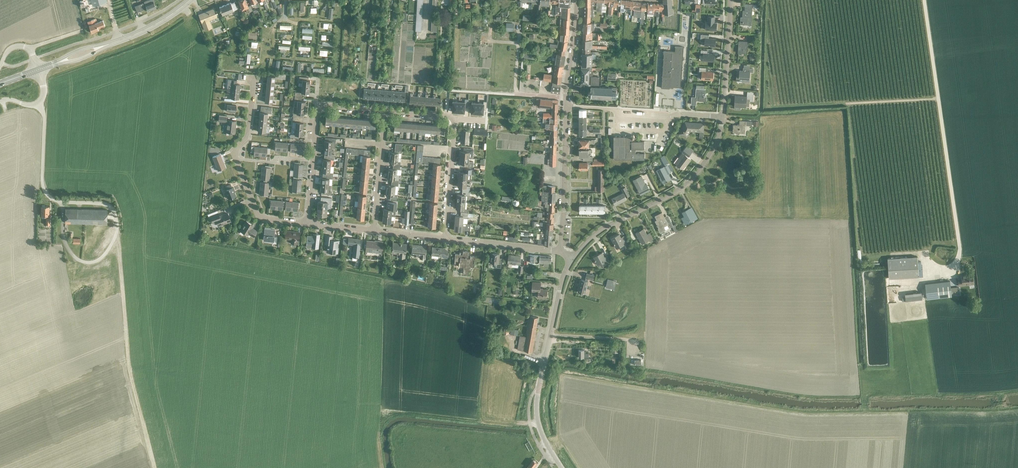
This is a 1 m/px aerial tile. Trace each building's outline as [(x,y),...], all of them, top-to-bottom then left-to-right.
[(106,0),(83,0),(80,1),(81,7),(85,6),(86,12),(98,8),(97,5),(107,2),(106,0)] [(144,2),(145,5),(148,11),(156,8),(157,7),(156,5),(155,5),(153,2),(155,1),(154,0),(149,0),(144,2)] [(252,11),(252,10),(250,5),(248,6),(245,0),(238,0),(242,10),(245,8),(247,13),(252,11)] [(555,15),(560,15),(561,15),(561,6),(570,7),(570,0),(559,0),(559,3),(556,3),(555,15)] [(596,11),(601,11),(604,12),(605,12),(606,6),(607,5),(607,2),(604,1),(604,0),(597,0),(596,1),(596,11)] [(604,1),(607,2),(607,5),(609,5),(608,14),(613,14),(613,6),(614,0),(604,0),(604,1)] [(671,0),(663,0),(663,4),(664,7),(664,14),(672,14),(671,0)] [(625,6),(625,8),(629,9),(629,14),(632,15),(632,9),(633,9),(634,2),(634,1),(626,1),(625,6)] [(226,13),(237,9),(234,2),(231,3),(219,7),(221,13),(225,11),(226,13)] [(634,2),(633,9),(634,9),(634,10),(634,17),(641,17),(642,2),(634,2)] [(143,3),(134,6),(137,12),(145,9),(143,3)] [(751,25),(752,4),(746,4),(745,10),(743,10),(743,17),(741,17),(740,24),(751,25)] [(560,15),(560,26),(569,27),(569,25),(570,7),(561,6),(561,15),(560,15)] [(585,6),(584,17),(590,17),(593,17),(593,6),(585,6)] [(208,20),(216,17),(215,15),(215,14),(213,9),(199,15),(205,30),(212,28),(208,20)] [(705,22),(704,29),(716,30),(717,23),(714,23),(714,17),(708,16),(708,22),(705,22)] [(91,21),(87,22),(92,33),(99,30),(98,28),(105,26),(103,20),(97,22),(96,19),(91,21)] [(594,23),(590,23),(584,22),(583,33),(591,33),(591,31),(591,29),(594,29),(594,23)] [(569,27),(560,26),(559,33),(569,34),(569,27)] [(701,34),(700,41),(701,42),(705,42),(705,46),(715,46),(716,39),(709,38),(709,35),(702,35),(701,34)] [(583,40),(583,47),(591,48),(602,48),(607,49),(607,46),(602,46),(592,46),(592,40),(583,40)] [(559,41),(558,41),(558,45),(550,44),(549,47),(550,47),(556,48),(557,48),(560,49),(566,50),(566,49),(568,41),(559,41)] [(746,53),(747,42),(742,41),(742,44),(739,43),(738,52),(746,53)] [(670,87),(672,87),(681,87),(681,80),(682,80),(681,79),(681,77),(682,77),(681,77),(682,70),(683,70),(682,69),(682,67),(683,67),(682,67),(683,60),(683,59),(683,57),(684,47),(675,46),(675,47),(675,52),(664,51),(663,51),(664,51),(664,56),(663,56),(664,56),(664,58),(663,58),(664,58),(663,66),(662,66),(663,66),(663,68),(662,68),(663,68),(662,76),(661,87),(661,88),(670,88),(670,87)] [(714,61),(715,53),(707,53),(708,50),(701,49),(701,52),(703,53),(703,60),(714,61)] [(595,58),(596,54),(594,54),(582,53),(582,54),(582,64),(581,69),(591,69),(592,71),(593,71),(593,70),(595,70),(595,68),(591,68),(592,60),(592,58),(595,58)] [(565,55),(557,54),(555,63),(555,64),(556,64),(564,66),(565,55)] [(554,72),(553,74),(562,75),(564,66),(556,64),(555,64),(554,72)] [(699,71),(699,74),(702,74),(701,79),(713,80),(713,72),(706,72),(706,68),(699,67),(699,71)] [(737,76),(736,80),(744,81),(749,81),(749,80),(750,71),(753,71),(753,68),(743,68),(743,71),(740,70),(739,76),(737,76)] [(591,69),(581,69),(581,76),(580,86),(573,85),(573,90),(588,91),(588,90),(589,91),(590,91),(590,87),(595,87),(595,86),(595,85),(599,85),(599,77),(592,77),(593,71),(592,71),(591,69)] [(553,74),(553,76),(552,82),(552,83),(553,83),(561,84),(561,83),(562,76),(562,75),(553,74)] [(299,77),(298,80),(302,80),(301,83),(299,83),(298,86),(301,86),(309,87),(310,81),(308,81),(308,78),(299,77)] [(227,88),(226,91),(239,92),(240,85),(236,84),(237,81),(230,80),(228,80),(227,88)] [(692,97),(691,104),(695,104),(696,101),(706,101),(706,97),(705,97),(705,89),(704,89),(704,86),(697,85),(696,89),(695,98),(692,97)] [(309,87),(301,86),(301,93),(295,92),(294,95),(302,96),(302,93),(308,94),(309,87)] [(589,91),(589,94),(590,94),(590,98),(594,98),(594,99),(595,99),(595,98),(598,98),(598,99),(599,99),(599,98),(603,98),(603,99),(603,98),(607,99),(608,99),(611,99),(616,100),(616,97),(616,96),(618,95),(618,96),(618,95),(618,93),(619,92),(618,92),(616,91),(617,90),(616,90),(616,88),(612,88),(612,86),(608,86),(608,87),(608,88),(604,88),(604,87),(599,87),(596,87),(596,86),(595,86),(595,87),(590,87),(590,91),(589,91)] [(239,92),(226,91),(226,94),(230,94),(230,98),(238,99),(239,92)] [(410,93),(409,104),(414,104),(414,105),(417,106),(417,104),(417,97),(413,96),(413,93),(410,93)] [(417,97),(417,104),(422,105),(422,106),(424,106),(424,105),(425,97),(420,97),(421,94),(418,93),(417,97)] [(425,97),(424,105),(430,105),(429,107),(432,107),(432,106),(433,98),(428,97),(428,94),(425,94),(425,97)] [(433,98),(432,106),(437,106),(437,107),(439,107),(439,106),(440,106),(442,106),(442,102),(440,102),(440,98),(436,98),(436,95),(433,94),(433,98)] [(735,97),(734,105),(749,106),(749,101),(753,101),(754,95),(747,95),(747,98),(746,98),(735,97)] [(296,107),(304,108),(305,101),(301,101),(301,98),(294,98),(294,101),(297,101),(296,107)] [(541,102),(540,107),(552,108),(552,114),(545,113),(545,118),(546,118),(557,119),(558,100),(553,100),(537,98),(537,101),(541,102)] [(459,102),(458,112),(464,112),(464,107),(468,107),(468,99),(465,99),(465,102),(459,102)] [(477,103),(477,113),(483,114),(483,108),(486,108),(487,101),(483,101),(483,103),(477,103)] [(304,108),(296,107),(293,107),(293,116),(303,117),(303,114),(304,114),(304,108)] [(218,117),(218,121),(227,122),(226,132),(226,135),(230,135),(230,133),(234,133),(236,121),(226,120),(226,117),(218,117)] [(295,128),(302,129),(303,123),(302,123),(303,120),(292,119),(292,122),(295,122),(295,128)] [(733,125),(732,132),(739,132),(739,133),(745,133),(745,125),(752,126),(752,122),(739,121),(739,125),(733,125)] [(685,122),(679,134),(682,135),(683,134),(687,136),(690,131),(697,131),(696,132),(699,132),(699,138),(703,138),(703,132),(704,124),(703,124),(703,125),(697,124),(698,123),(691,123),(689,123),(685,122)] [(265,132),(266,126),(258,125),(257,132),(261,132),(261,135),(268,136),(268,133),(265,132)] [(302,129),(295,128),(294,135),(290,134),(289,138),(298,138),(298,136),(302,136),(302,129)] [(556,144),(557,136),(549,135),(549,140),(547,140),(547,141),(543,141),(543,142),(541,142),(541,143),(556,144)] [(614,136),(614,139),(614,158),(614,159),(615,160),(631,160),(633,160),(644,160),(644,154),(644,153),(636,153),(636,149),(644,149),(644,141),(633,141),(633,139),(635,138),(635,136),(633,135),(632,135),(631,136),(631,137),(626,137),(626,136),(614,136)] [(324,147),(332,148),(335,148),(335,138),(325,138),(324,141),(324,140),(324,147)] [(281,151),(281,143),(274,142),(273,148),(275,148),(274,151),(281,151)] [(289,143),(281,143),(281,151),(287,152),(287,149),(288,149),(289,143)] [(297,144),(289,143),(288,149),(290,149),(290,152),(296,152),(297,144)] [(556,166),(556,160),(556,144),(541,143),(540,143),(540,144),(543,144),(543,147),(550,147),(550,153),(550,159),(548,159),(547,166),(556,166)] [(297,144),(296,152),(302,153),(302,150),(304,150),(304,145),(297,144)] [(260,156),(261,147),(251,146),(250,152),(254,152),(253,155),(260,156)] [(270,148),(261,147),(260,156),(266,157),(266,154),(270,154),(270,148)] [(332,148),(324,147),(323,153),(324,154),(324,156),(334,157),(334,154),(331,154),(332,148)] [(460,151),(460,157),(468,158),(472,158),(473,149),(471,149),(464,148),(463,151),(460,151)] [(688,157),(690,154),(691,153),(685,148),(681,153),(684,154),(680,159),(679,158),(678,158),(677,159),(675,162),(674,163),(675,164),(683,169),(690,159),(688,157)] [(401,150),(394,149),(394,152),(390,152),(389,157),(398,158),(398,153),(401,153),(401,150)] [(579,154),(579,157),(583,157),(583,161),(592,161),(592,157),(589,157),(589,154),(591,154),(591,150),(579,150),(578,150),(578,154),(579,154)] [(217,171),(225,168),(220,154),(212,157),(217,171)] [(323,159),(322,166),(330,166),(331,160),(334,160),(334,157),(324,156),(324,159),(323,159)] [(389,157),(389,163),(393,163),(393,166),(400,167),(400,162),(401,158),(398,158),(389,157)] [(473,167),(473,161),(468,161),(468,158),(460,157),(459,163),(460,163),(460,166),(473,167)] [(294,162),(294,170),(302,171),(303,165),(300,164),(300,163),(294,162)] [(604,166),(604,162),(587,162),(587,163),(579,163),(579,170),(588,170),(588,164),(592,164),(592,166),(604,166)] [(262,167),(261,173),(270,174),(270,166),(265,165),(265,167),(262,167)] [(667,165),(663,167),(656,170),(660,178),(660,179),(661,182),(662,181),(663,183),(671,180),(668,174),(671,172),(667,165)] [(322,166),(322,172),(323,172),(322,175),(325,175),(332,176),(333,173),(330,173),(330,166),(322,166)] [(388,168),(388,174),(396,175),(399,175),(399,170),(400,167),(393,166),(393,169),(388,168)] [(459,172),(458,180),(467,180),(467,174),(471,174),(471,169),(464,169),(464,172),(459,172)] [(604,191),(604,170),(598,170),(598,186),(595,186),(595,191),(604,191)] [(270,174),(261,173),(261,179),(263,179),(263,181),(269,181),(270,174)] [(396,175),(388,174),(387,179),(391,180),(391,182),(398,183),(398,180),(396,180),(396,175)] [(321,178),(321,184),(329,185),(329,179),(332,179),(332,176),(325,175),(322,175),(322,178),(321,178)] [(644,183),(643,180),(641,176),(633,180),(641,195),(650,190),(646,184),(643,185),(643,184),(644,183)] [(299,178),(293,178),(293,185),(301,186),(302,180),(299,180),(299,178)] [(467,180),(458,180),(457,187),(462,187),(462,191),(470,191),(470,186),(466,186),(467,180)] [(269,181),(263,181),(263,182),(260,182),(260,188),(268,189),(269,181)] [(398,183),(391,182),(391,185),(386,185),(386,190),(395,191),(395,186),(398,186),(398,183)] [(321,191),(321,194),(331,195),(331,192),(331,185),(329,185),(321,184),(320,191),(321,191)] [(228,199),(235,196),(233,191),(234,190),(233,187),(232,188),(231,185),(224,187),(225,190),(228,199)] [(301,186),(293,185),(292,193),(298,193),(298,192),(301,192),(301,186)] [(626,199),(625,196),(626,196),(626,197),(630,195),(626,187),(622,189),(624,193),(623,193),(612,199),(615,205),(626,199)] [(268,189),(260,188),(259,194),(262,194),(262,196),(267,196),(268,189)] [(386,190),(385,196),(390,196),(389,199),(396,200),(397,194),(397,191),(395,191),(386,190)] [(457,194),(456,201),(465,202),(465,195),(469,196),(470,191),(462,191),(462,195),(457,194)] [(541,201),(545,201),(547,201),(555,202),(555,192),(546,192),(542,191),(541,200),(541,201)] [(318,201),(317,208),(327,209),(331,209),(332,198),(321,197),(320,201),(318,201)] [(456,201),(456,208),(461,208),(460,213),(461,213),(468,213),(468,209),(466,209),(467,206),(467,202),(465,202),(456,201)] [(555,202),(547,201),(545,201),(545,207),(547,207),(547,212),(554,212),(555,202)] [(384,208),(383,215),(391,216),(394,216),(395,217),(395,210),(396,203),(387,202),(387,209),(384,208)] [(49,225),(50,212),(49,212),(49,206),(41,206),(41,215),(46,216),(46,225),(49,225)] [(327,209),(317,208),(317,215),(326,216),(327,209)] [(107,224),(107,210),(65,209),(65,223),(107,224)] [(691,221),(697,218),(694,212),(691,213),(689,209),(682,212),(685,218),(682,219),(685,223),(690,220),(691,221)] [(210,216),(213,223),(217,221),(219,226),(230,221),(227,213),(219,216),(218,213),(210,216)] [(455,215),(454,223),(462,224),(467,224),(467,217),(474,218),(474,214),(468,213),(461,213),(460,216),(455,215)] [(673,225),(669,218),(665,219),(662,213),(655,216),(657,220),(655,221),(659,229),(658,229),(660,232),(673,225)] [(243,227),(241,231),(247,235),(248,234),(253,237),(257,231),(252,228),(253,226),(246,221),(245,224),(244,224),(243,226),(243,227)] [(454,223),(454,230),(462,231),(462,230),(466,230),(470,230),(470,224),(467,224),(462,224),(454,223)] [(651,242),(654,241),(649,233),(647,234),(643,228),(636,233),(642,244),(649,240),(651,242)] [(265,229),(263,240),(273,241),(273,243),(276,244),(277,237),(274,237),(275,230),(265,229)] [(298,244),(300,233),(286,231),(285,238),(292,239),(291,243),(296,244),(298,244)] [(306,247),(311,247),(318,248),(320,235),(315,234),(315,237),(307,236),(306,247)] [(624,248),(629,246),(625,238),(622,239),(619,234),(611,238),(616,248),(622,245),(624,248)] [(337,253),(338,241),(332,240),(332,236),(326,235),(325,244),(328,244),(327,252),(337,253)] [(348,238),(347,244),(353,245),(352,257),(352,259),(353,260),(356,260),(357,258),(357,257),(358,258),(361,239),(348,238)] [(381,253),(382,242),(375,241),(374,242),(367,241),(365,251),(381,253)] [(405,254),(406,244),(393,243),(392,253),(399,254),(399,258),(404,258),(405,254)] [(425,259),(426,246),(412,245),(411,255),(420,256),(420,258),(425,259)] [(440,249),(432,248),(431,255),(431,258),(438,258),(438,256),(444,257),(443,258),(447,258),(447,257),(448,251),(445,251),(445,248),(440,248),(440,249)] [(459,253),(458,254),(455,254),(454,263),(458,264),(458,267),(463,267),(462,274),(468,274),(468,270),(469,270),(470,270),(471,269),(471,268),(470,267),(468,267),(468,266),(473,267),(475,256),(469,255),(469,251),(462,250),(462,254),(460,254),(460,253),(460,252),(459,253)] [(501,268),(502,260),(499,260),(500,254),(490,253),(490,257),(491,257),(491,263),(496,264),(496,267),(501,268)] [(602,253),(593,257),(597,265),(600,263),(602,266),(610,261),(607,255),(604,257),(602,253)] [(519,264),(520,256),(509,255),(508,263),(519,264)] [(551,256),(540,256),(540,264),(544,264),(543,267),(548,267),(549,263),(551,263),(551,256)] [(887,259),(889,279),(919,276),(917,256),(887,259)] [(593,280),(594,275),(586,273),(585,278),(586,278),(585,280),(581,279),(578,292),(585,294),(588,281),(589,278),(593,280)] [(974,284),(973,274),(961,276),(961,278),(958,279),(958,286),(967,285),(974,284)] [(608,279),(607,283),(610,284),(608,288),(614,289),(615,285),(616,281),(608,279)] [(950,281),(947,281),(925,284),(927,299),(952,296),(950,281)] [(547,298),(547,289),(540,289),(541,282),(532,282),(532,292),(538,293),(538,297),(547,298)] [(533,352),(537,326),(538,318),(531,316),(527,337),(520,336),(518,349),(533,352)] [(589,358),(589,353),(587,353),(587,352),(585,352),(585,350),(579,350),(579,358),(589,358)] [(531,467),(532,467),(534,467),(537,463),(533,460),(527,467),(530,467),(531,467)]
